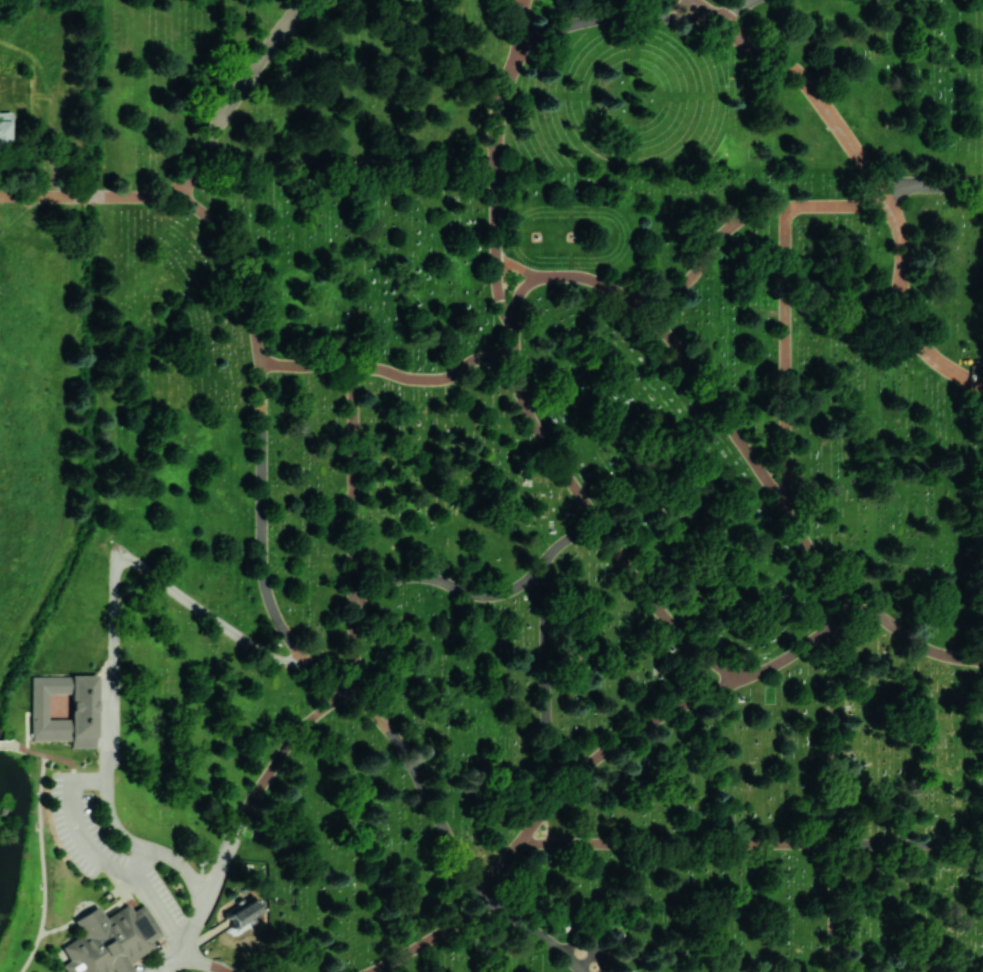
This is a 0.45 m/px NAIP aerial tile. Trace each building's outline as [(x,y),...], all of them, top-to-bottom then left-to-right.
[(33,677),(73,677),(73,695),(49,696),(49,721),(73,721),(73,742),(34,742),(33,677)] [(73,677),(73,695),(73,721),(73,742),(73,750),(100,750),(100,677),(73,677)] [(226,914),(237,932),(265,915),(254,897),(226,914)] [(73,960),(63,966),(67,971),(118,971),(131,964),(157,949),(153,942),(163,936),(145,905),(135,911),(131,904),(107,918),(100,905),(76,920),(85,934),(64,946),(73,960)] [(134,969),(136,971),(118,971),(131,964),(134,969)]
